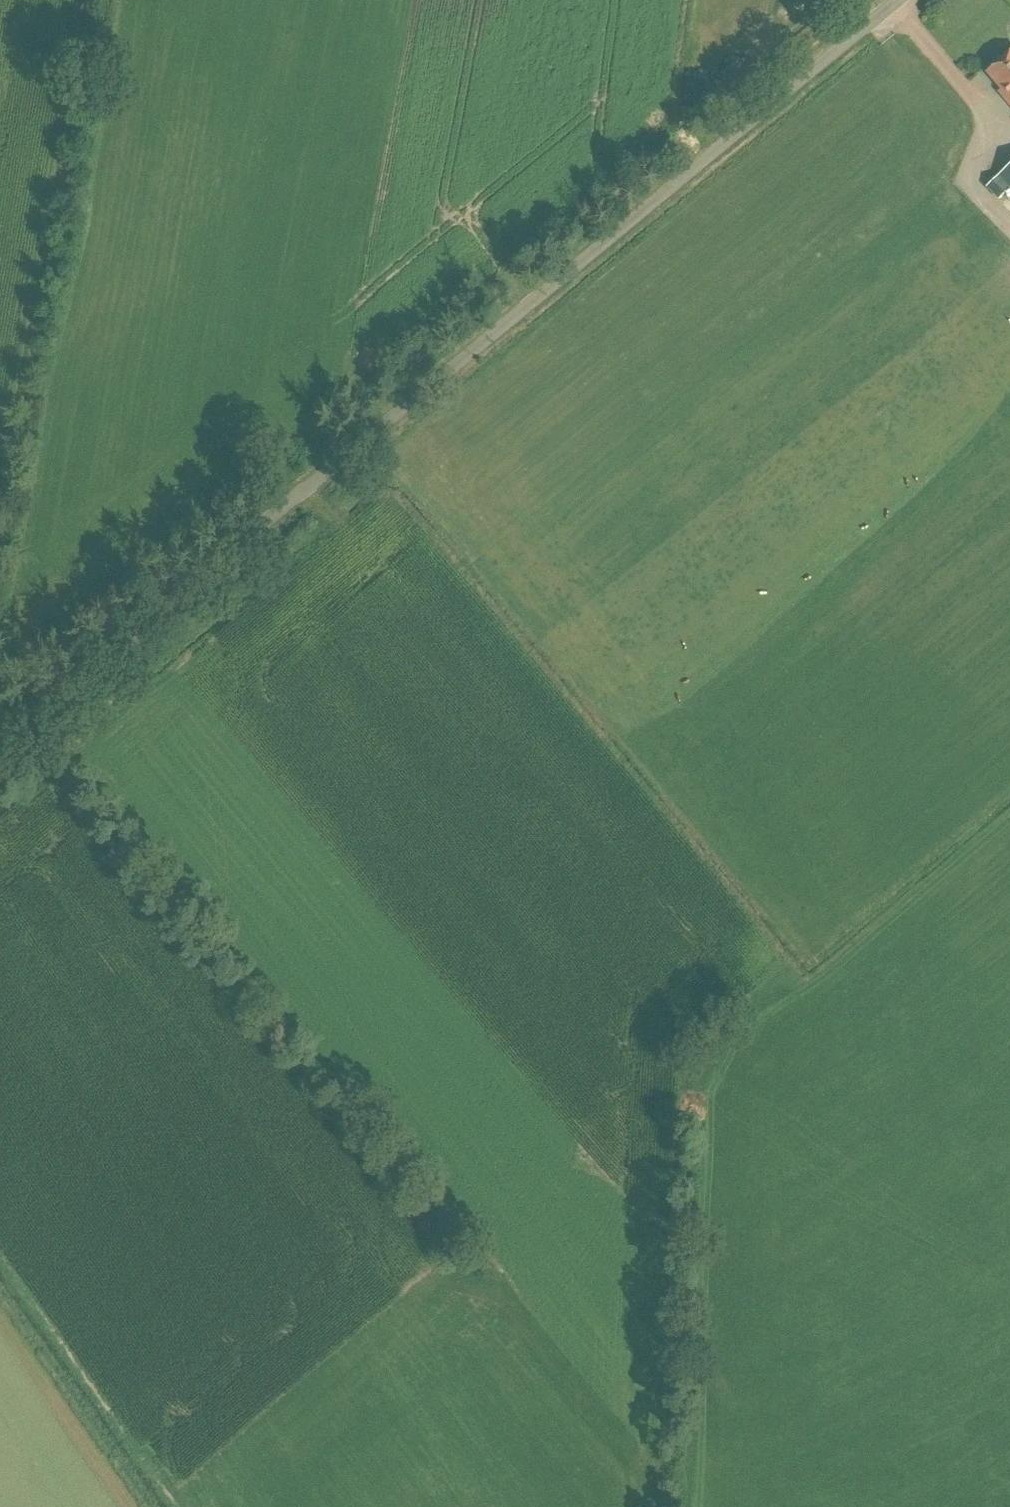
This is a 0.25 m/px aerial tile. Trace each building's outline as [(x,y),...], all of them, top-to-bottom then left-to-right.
[(988,72),(1007,94),(1004,96),(1009,103),(1009,53),(988,72)] [(985,186),(998,200),(1009,190),(1009,163),(985,186)]
